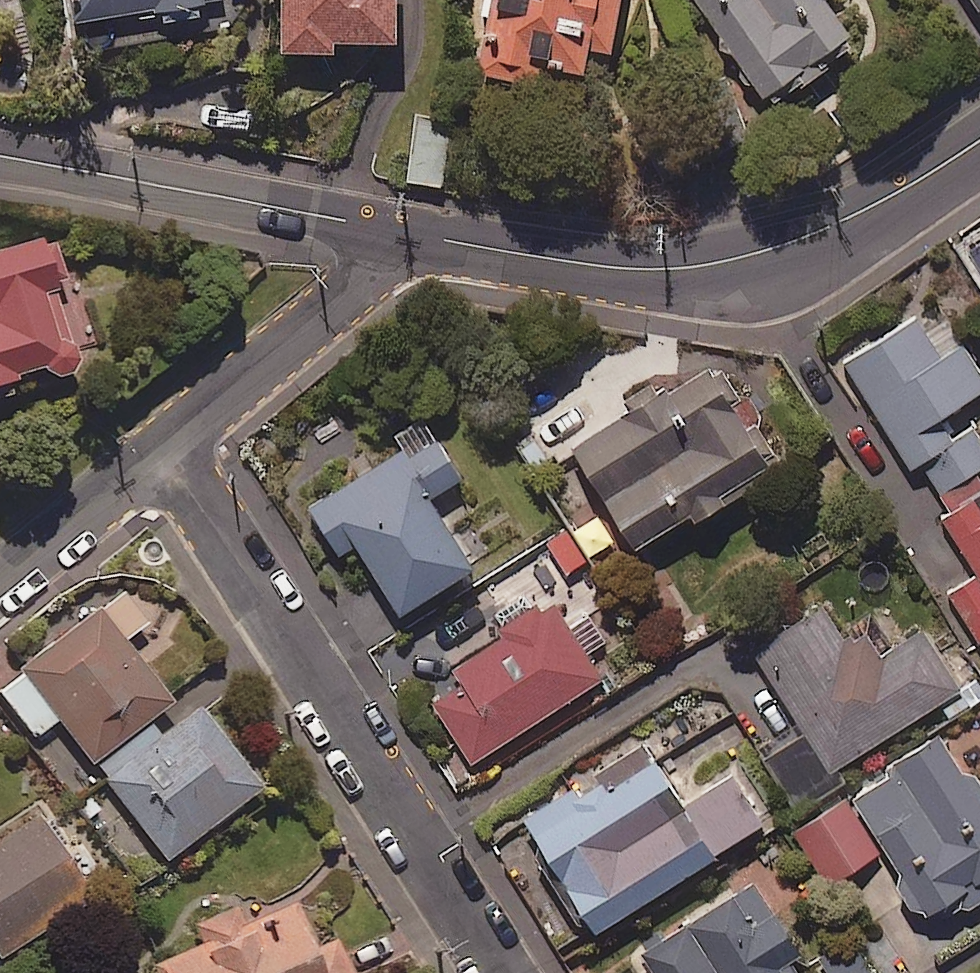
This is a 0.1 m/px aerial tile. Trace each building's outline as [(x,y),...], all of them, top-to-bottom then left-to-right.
[(73,23),(225,8),(224,0),(71,0),(73,23)] [(286,55),(342,55),(342,45),(407,45),(407,0),(286,0),(286,55)] [(481,34),(493,36),(485,76),(544,86),(548,65),(594,74),(598,50),(618,54),(628,0),(487,0),(481,34)] [(757,105),(858,43),(832,0),(692,0),(757,105)] [(978,16),(979,14),(979,0),(967,0),(978,16)] [(45,242),(0,256),(0,392),(82,367),(45,242)] [(967,255),(979,275),(979,246),(967,255)] [(937,307),(843,364),(910,474),(922,467),(940,495),(979,470),(979,444),(959,410),(979,397),(979,378),(937,307)] [(792,467),(723,361),(664,399),(655,385),(619,409),(625,418),(578,448),(645,552),(698,517),(703,525),(792,467)] [(467,481),(428,419),(399,438),(407,450),(313,511),(342,556),(362,544),(410,618),(483,571),(437,500),(467,481)] [(979,482),(940,505),(947,516),(940,520),(976,580),(948,597),(978,646),(979,645),(979,484),(979,482)] [(596,560),(567,524),(546,541),(575,577),(596,560)] [(126,595),(0,690),(0,692),(36,740),(62,720),(96,764),(174,705),(127,643),(149,626),(126,595)] [(502,641),(470,662),(454,672),(463,687),(438,704),(477,764),(607,681),(591,655),(609,644),(591,617),(572,629),(552,598),(497,634),(502,641)] [(809,734),(776,754),(769,759),(800,809),(840,784),(835,774),(966,691),(928,631),(884,658),(869,635),(852,646),(831,613),(761,657),(809,734)] [(265,791),(203,710),(163,741),(155,731),(100,774),(170,865),(265,791)] [(945,739),(856,801),(940,922),(979,894),(979,789),(945,739)] [(693,810),(651,745),(530,824),(591,919),(603,937),(772,828),(740,780),(693,810)] [(884,854),(849,803),(801,836),(836,887),(884,854)] [(1,964),(96,903),(43,819),(0,847),(0,963),(1,964)] [(795,962),(806,955),(758,881),(645,955),(657,972),(803,972),(795,962)] [(236,910),(197,930),(205,947),(157,970),(159,972),(351,972),(337,944),(316,955),(292,908),(246,931),(236,910)]
